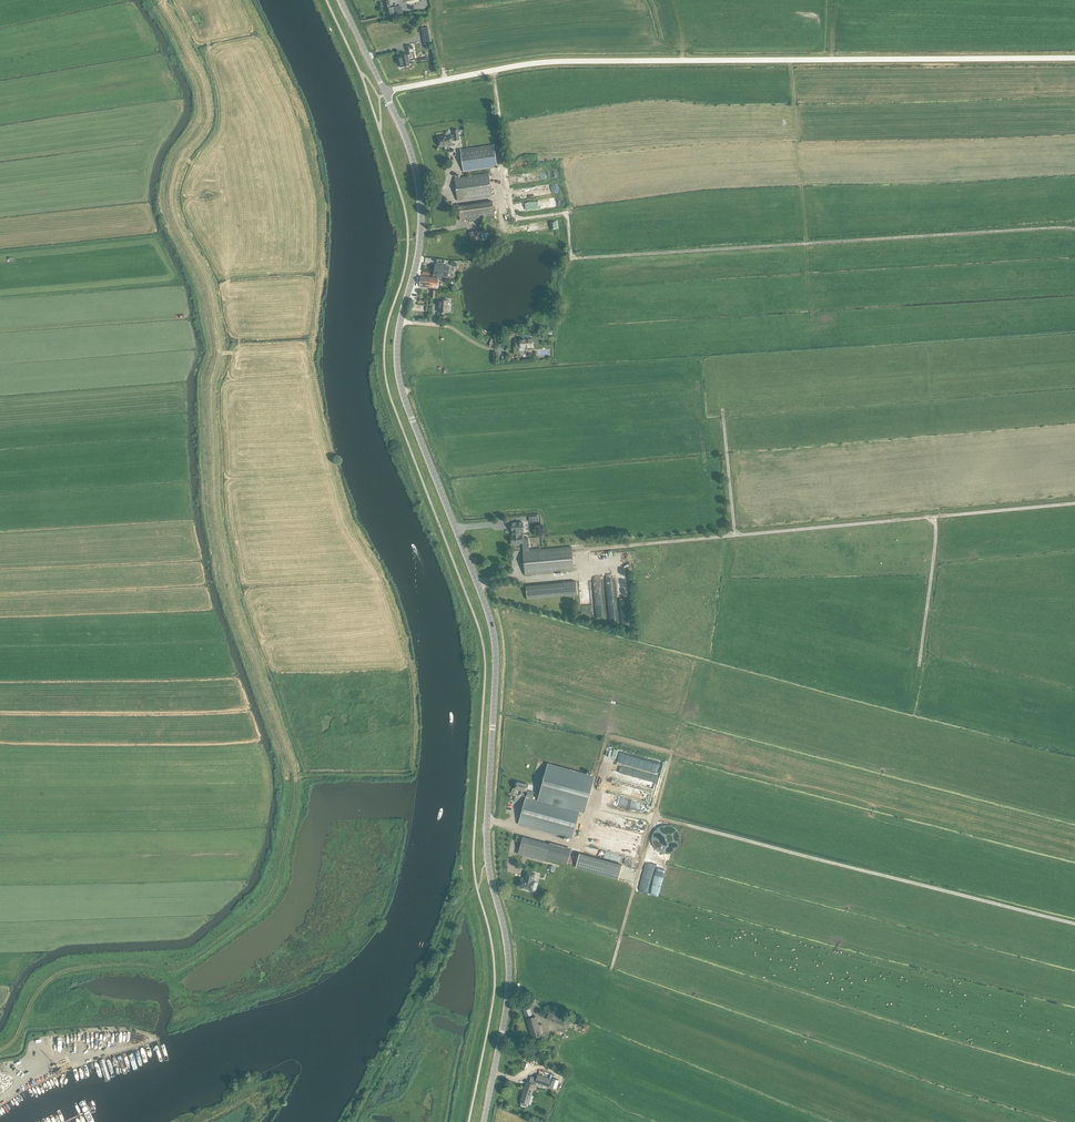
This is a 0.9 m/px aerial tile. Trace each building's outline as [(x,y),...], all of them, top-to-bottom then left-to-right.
[(391,8),(390,0),(384,1),(387,15),(395,14),(394,7),(391,8)] [(400,67),(410,65),(409,61),(416,60),(413,46),(409,47),(410,54),(408,55),(399,56),(400,62),(399,62),(400,67)] [(454,135),(451,135),(451,134),(446,135),(446,136),(439,137),(439,138),(438,139),(438,141),(439,142),(440,147),(448,146),(448,147),(452,146),(452,141),(460,140),(458,130),(454,130),(454,135)] [(464,171),(490,167),(497,166),(494,145),(461,150),(464,171)] [(454,178),(458,201),(492,196),(489,174),(454,178)] [(461,221),(478,218),(490,216),(496,215),(493,201),(490,201),(476,204),(458,207),(461,221)] [(489,230),(481,231),(482,241),(490,240),(489,230)] [(481,231),(470,232),(472,242),(482,241),(481,231)] [(436,265),(434,275),(439,276),(438,278),(437,278),(439,278),(447,280),(449,267),(436,265)] [(437,278),(433,278),(421,276),(419,287),(438,289),(439,279),(439,278),(437,278)] [(439,300),(439,305),(439,312),(448,313),(449,305),(448,305),(448,300),(439,300)] [(533,338),(531,339),(531,334),(523,335),(523,339),(515,339),(515,346),(514,346),(514,352),(520,352),(521,350),(521,348),(533,348),(533,338)] [(520,535),(520,528),(512,528),(513,536),(511,536),(512,544),(524,543),(524,550),(523,550),(525,575),(574,571),(572,547),(541,549),(541,548),(529,549),(528,538),(522,538),(522,535),(520,535)] [(566,596),(565,593),(564,582),(526,586),(526,593),(527,599),(566,596)] [(548,765),(538,800),(580,812),(584,813),(594,777),(548,765)] [(517,781),(515,789),(526,792),(528,785),(517,781)] [(580,812),(538,800),(532,799),(534,793),(528,791),(526,797),(519,824),(572,839),(578,819),(580,812)] [(546,858),(567,864),(571,850),(550,844),(523,837),(519,850),(518,853),(545,860),(546,858)] [(618,879),(622,865),(579,854),(576,868),(618,879)] [(528,889),(532,890),(535,882),(533,881),(535,874),(528,872),(526,877),(527,877),(526,879),(522,878),(520,887),(525,888),(524,889),(528,890),(528,889)] [(573,1021),(571,1020),(550,1011),(547,1019),(568,1027),(569,1026),(571,1027),(573,1021)] [(527,1019),(532,1038),(541,1035),(536,1016),(527,1019)] [(3,1089),(5,1091),(13,1082),(3,1072),(4,1071),(0,1067),(0,1091),(3,1089)] [(550,1079),(537,1075),(535,1082),(548,1086),(550,1079)] [(526,1082),(525,1086),(523,1092),(524,1092),(521,1101),(520,1101),(522,1102),(521,1104),(526,1106),(527,1103),(529,1104),(533,1090),(535,1090),(536,1085),(526,1082)]
